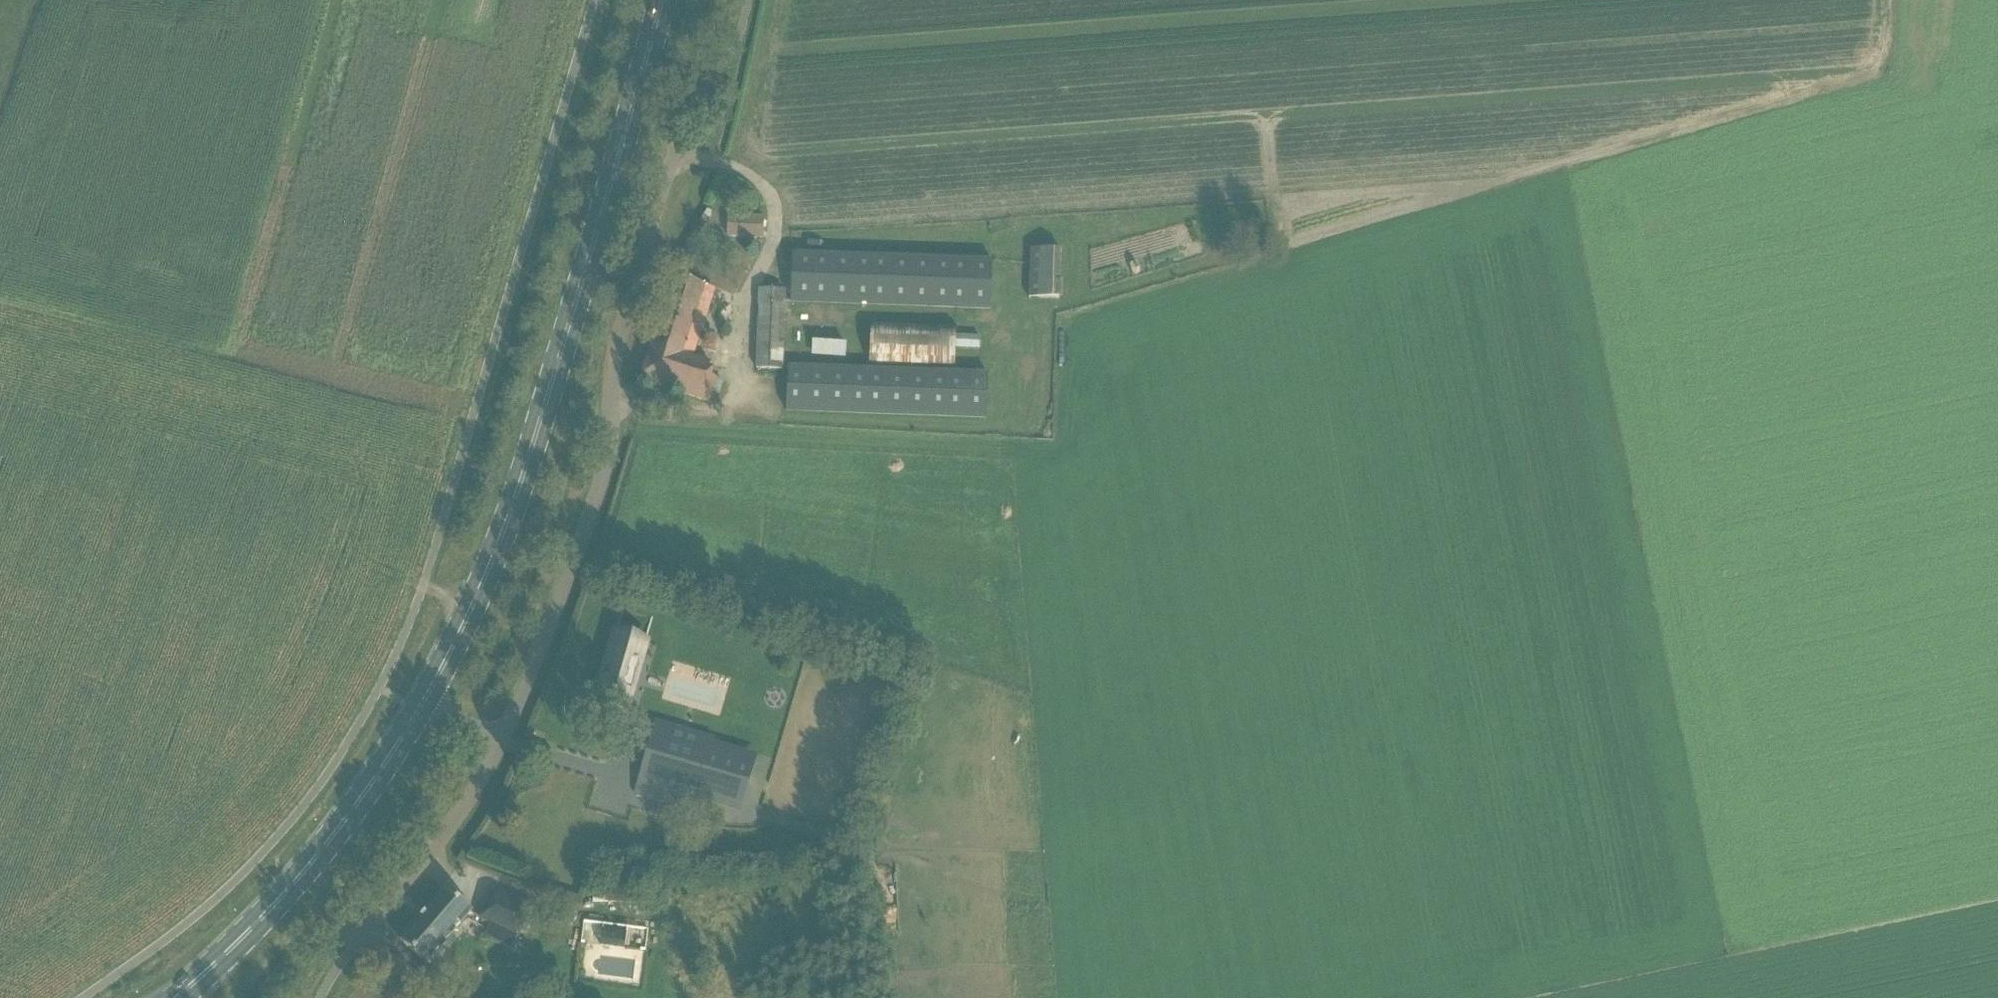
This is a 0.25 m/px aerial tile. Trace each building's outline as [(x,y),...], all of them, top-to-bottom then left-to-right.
[(726,238),(763,239),(763,217),(727,215),(726,238)] [(1029,249),(1028,298),(1055,300),(1060,300),(1061,282),(1059,282),(1060,250),(1056,250),(1029,249)] [(990,309),(991,261),(791,254),(790,302),(990,309)] [(708,402),(716,378),(712,377),(714,369),(709,367),(711,363),(692,357),(714,290),(673,277),(640,380),(708,402)] [(756,370),(781,370),(784,307),(784,302),(783,291),(776,291),(771,290),(759,290),(756,370)] [(980,336),(954,334),(955,329),(870,326),(868,359),(868,363),(953,366),(955,347),(979,349),(980,336)] [(845,346),(812,343),(811,354),(845,356),(845,346)] [(974,377),(788,367),(786,410),(799,410),(985,419),(987,377),(974,377)] [(622,623),(602,685),(616,690),(614,694),(631,699),(652,633),(622,623)] [(651,736),(635,793),(693,810),(699,789),(743,802),(753,766),(651,736)] [(479,918),(489,923),(482,937),(510,951),(533,907),(494,887),(479,918)] [(469,912),(460,904),(459,904),(460,903),(445,890),(400,941),(415,954),(416,954),(426,962),(469,912)] [(623,950),(625,933),(625,932),(602,929),(600,947),(623,950)]
